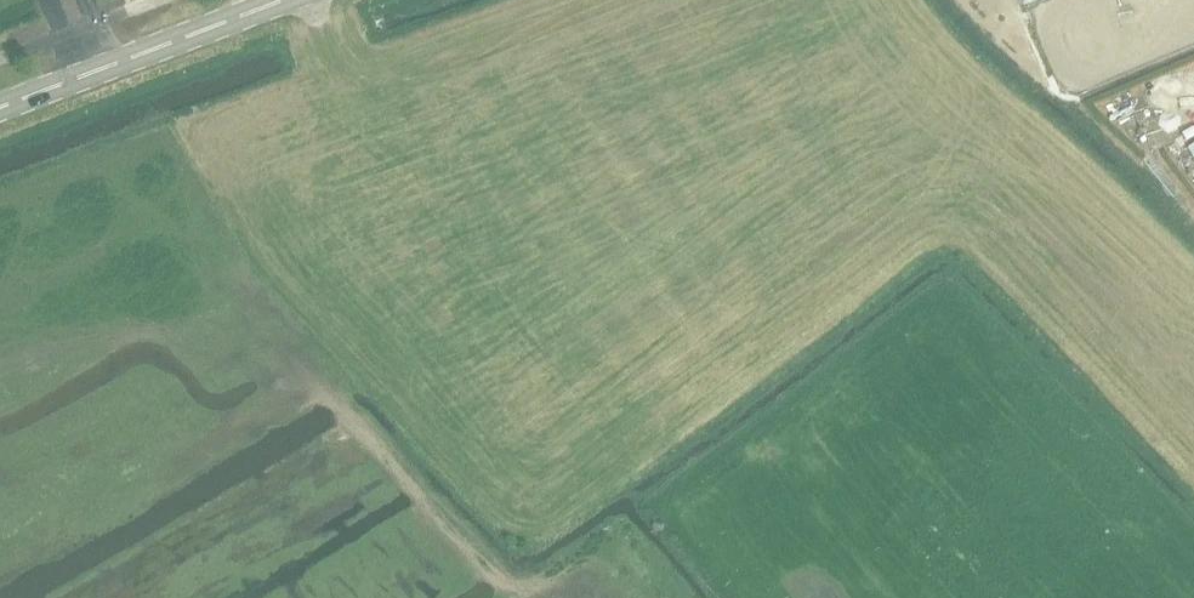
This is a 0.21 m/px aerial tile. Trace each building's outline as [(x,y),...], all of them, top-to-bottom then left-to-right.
[(1178,98),(1183,107),(1193,101),(1193,88),(1178,98)]
